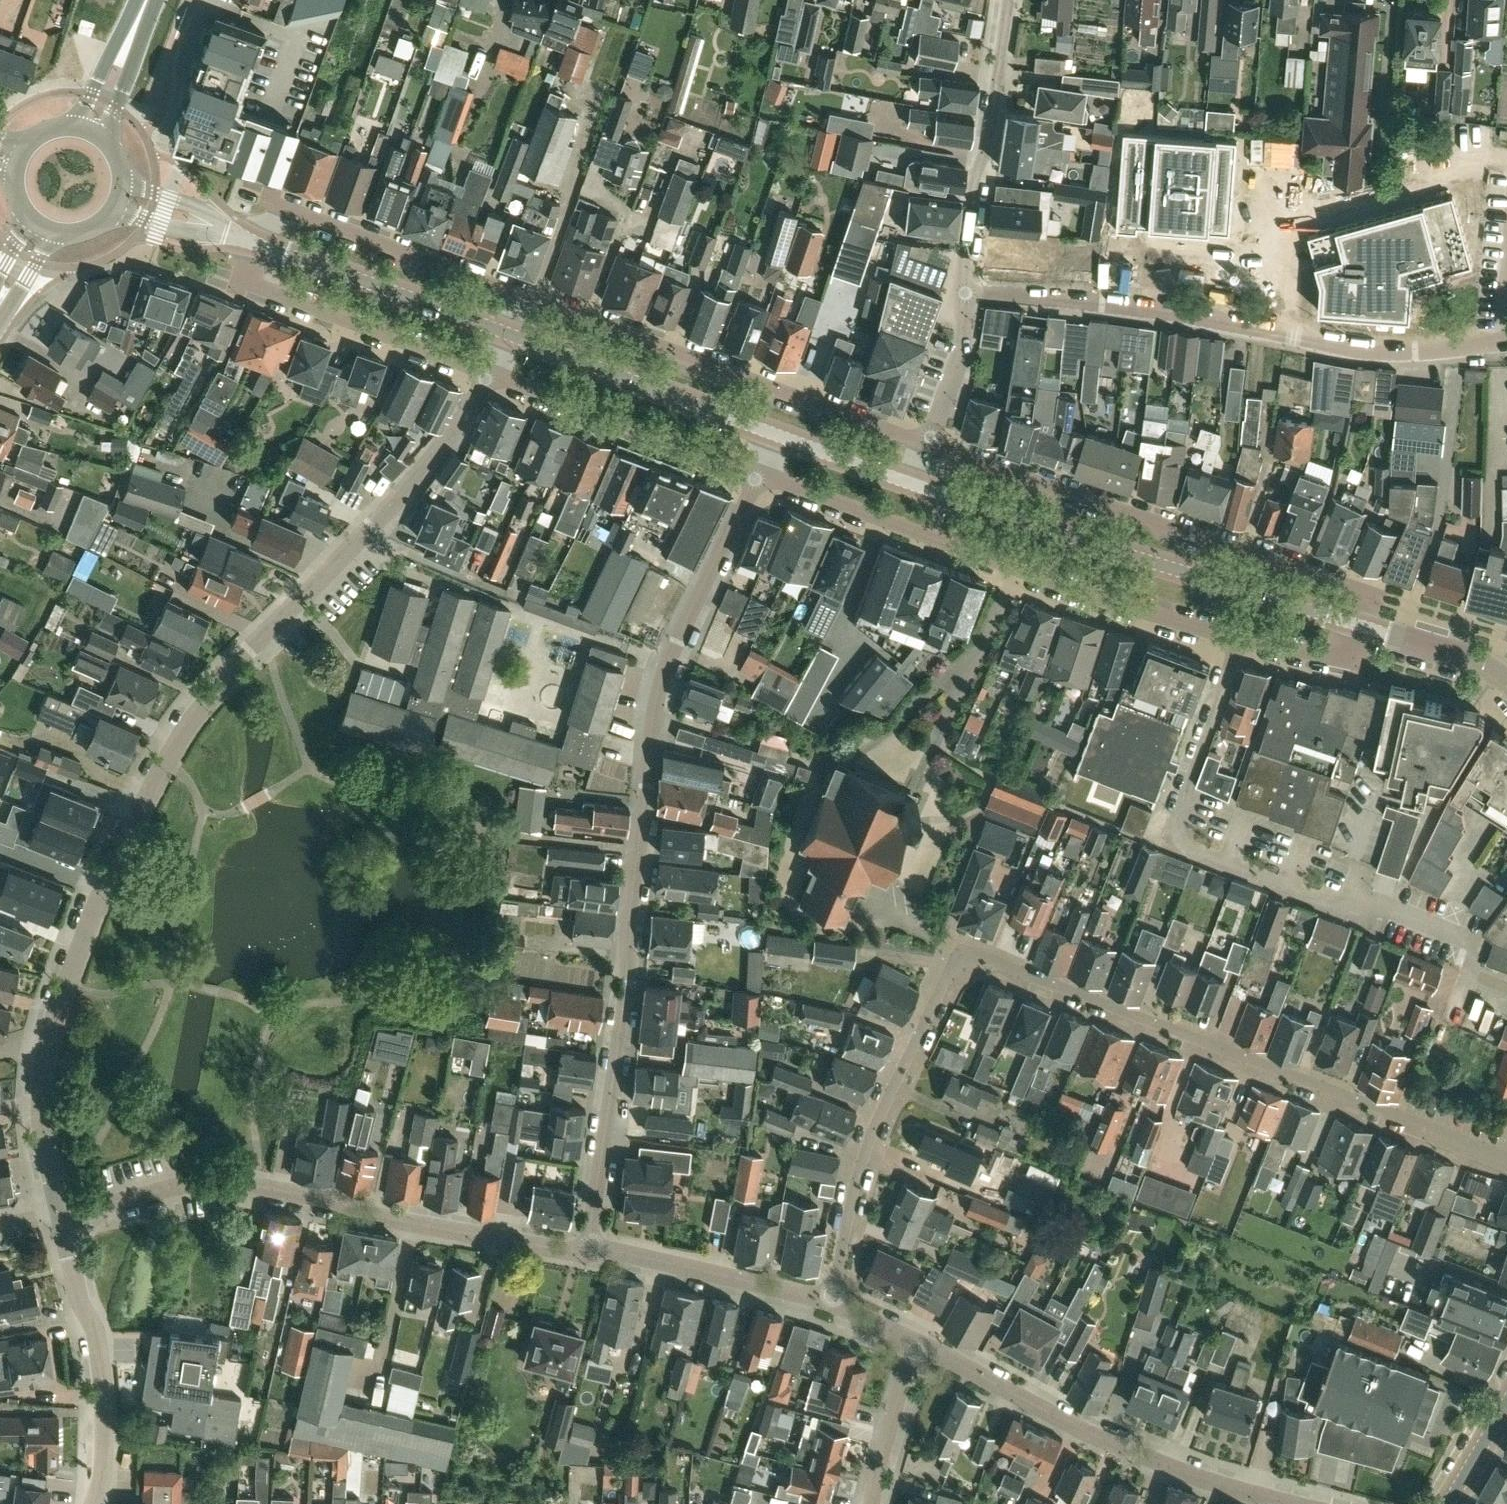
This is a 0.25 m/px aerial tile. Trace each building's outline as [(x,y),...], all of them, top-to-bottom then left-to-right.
[(543,22),(547,0),(513,0),(510,16),(543,22)] [(569,0),(556,0),(540,41),(563,49),(580,4),(569,0)] [(732,25),(752,29),(758,0),(736,0),(732,25)] [(872,7),(885,10),(887,0),(874,0),(872,7)] [(885,10),(896,13),(899,0),(887,0),(885,10)] [(913,30),(920,32),(939,36),(940,29),(936,28),(939,15),(930,13),(933,0),(920,0),(918,9),(913,30)] [(966,0),(949,0),(947,5),(963,9),(966,0)] [(1070,0),(1042,0),(1041,11),(1057,12),(1056,32),(1066,33),(1068,12),(1069,12),(1070,0)] [(1126,17),(1143,19),(1140,40),(1154,42),(1158,0),(1128,0),(1126,17)] [(1196,0),(1170,0),(1168,23),(1184,25),(1186,5),(1196,6),(1196,0)] [(1213,33),(1216,0),(1202,0),(1198,45),(1212,46),(1213,33)] [(1255,36),(1258,3),(1256,3),(1257,0),(1245,0),(1245,2),(1229,1),(1226,33),(1223,33),(1222,46),(1227,46),(1227,51),(1234,52),(1234,47),(1236,47),(1238,34),(1255,36)] [(1299,0),(1271,0),(1270,8),(1280,9),(1278,29),(1296,31),(1299,0)] [(1467,30),(1492,32),(1491,44),(1487,47),(1486,53),(1491,58),(1501,59),(1504,32),(1501,32),(1503,0),(1470,0),(1467,30)] [(795,46),(809,49),(819,5),(805,1),(795,46)] [(1321,31),(1333,32),(1325,116),(1305,115),(1302,149),(1328,151),(1326,169),(1337,170),(1336,182),(1361,184),(1363,154),(1368,155),(1371,121),(1366,121),(1373,36),(1377,37),(1379,13),(1362,11),(1362,9),(1359,8),(1359,4),(1351,3),(1350,10),(1345,10),(1345,14),(1322,12),(1322,14),(1323,14),(1321,31)] [(913,30),(918,9),(906,6),(901,28),(900,28),(896,42),(909,46),(913,30)] [(284,24),(287,17),(275,12),(272,19),(284,24)] [(793,41),(798,16),(780,12),(775,37),(793,41)] [(1415,12),(1413,14),(1409,14),(1407,35),(1405,35),(1403,48),(1406,48),(1406,51),(1407,52),(1406,63),(1435,65),(1436,53),(1437,53),(1440,17),(1425,15),(1423,12),(1415,12)] [(866,18),(851,14),(843,43),(859,47),(866,18)] [(212,24),(202,52),(204,52),(195,76),(193,75),(183,104),(185,104),(179,120),(177,120),(174,130),(183,133),(179,142),(190,146),(190,144),(214,153),(214,151),(227,156),(226,159),(254,169),(255,168),(281,177),(296,136),(242,116),(241,118),(229,114),(248,59),(255,61),(265,34),(217,16),(214,24),(212,24)] [(2,77),(17,37),(0,31),(0,76),(2,77)] [(953,70),(959,40),(939,36),(920,32),(913,62),(953,70)] [(669,108),(678,111),(700,36),(690,33),(669,108)] [(1473,37),(1458,36),(1455,67),(1471,69),(1473,37)] [(33,56),(37,45),(17,37),(2,77),(24,85),(34,57),(33,56)] [(438,76),(463,81),(470,47),(446,42),(438,76)] [(497,70),(528,79),(534,57),(503,49),(497,70)] [(1035,56),(1034,71),(1062,74),(1064,74),(1065,59),(1035,56)] [(877,57),(875,67),(899,72),(901,62),(877,57)] [(1310,58),(1288,57),(1286,84),(1307,86),(1310,58)] [(1231,79),(1233,59),(1216,58),(1214,77),(1231,79)] [(1119,80),(1118,82),(1160,85),(1162,62),(1148,61),(1147,70),(1120,68),(1119,80)] [(1447,111),(1451,70),(1439,69),(1435,110),(1447,111)] [(973,110),(978,83),(919,74),(916,92),(939,95),(937,105),(973,110)] [(1086,91),(1116,96),(1119,80),(1089,76),(1086,91)] [(473,90),(452,83),(447,97),(441,116),(461,123),(473,90)] [(1081,101),(1083,90),(1038,83),(1037,89),(1034,90),(1032,93),(1032,97),(1033,100),(1035,102),(1034,108),(1062,113),(1061,117),(1084,120),(1086,109),(1081,101)] [(1470,87),(1457,85),(1454,110),(1467,112),(1470,87)] [(322,87),(315,109),(328,113),(335,92),(322,87)] [(566,142),(576,116),(558,108),(563,94),(551,89),(521,168),(557,182),(572,144),(566,142)] [(635,186),(647,150),(639,147),(637,142),(633,139),(628,139),(624,142),(615,139),(616,135),(618,135),(630,99),(616,94),(604,129),(602,129),(592,159),(605,164),(601,175),(635,186)] [(907,124),(924,126),(924,130),(933,132),(932,140),(968,146),(972,117),(938,112),(939,110),(910,106),(907,124)] [(829,112),(826,127),(842,131),(845,115),(829,112)] [(1005,112),(1001,138),(997,163),(1029,168),(1029,167),(1040,169),(1041,159),(1058,162),(1063,129),(1054,128),(1051,124),(1052,119),(1005,112)] [(680,145),(688,129),(673,122),(665,139),(680,145)] [(321,195),(340,141),(332,138),(328,150),(319,147),(325,131),(313,126),(311,130),(302,127),(283,181),(321,195)] [(436,135),(427,159),(442,165),(453,134),(436,127),(434,134),(436,135)] [(394,137),(367,212),(399,225),(426,149),(416,145),(404,178),(397,175),(414,130),(407,128),(402,140),(394,137)] [(380,155),(388,133),(379,129),(367,162),(351,156),(355,144),(345,141),(325,196),(362,209),(381,155),(380,155)] [(864,164),(870,136),(844,131),(839,159),(864,164)] [(1456,145),(1463,146),(1465,132),(1458,132),(1456,145)] [(1125,133),(1117,231),(1138,232),(1138,227),(1230,234),(1237,141),(1157,135),(1125,133)] [(513,180),(528,141),(512,135),(497,174),(513,180)] [(1099,149),(1111,151),(1112,138),(1092,135),(1090,148),(1099,149)] [(903,186),(903,187),(923,191),(945,194),(946,188),(961,191),(965,167),(922,160),(921,161),(916,161),(912,161),(909,162),(907,165),(906,168),(905,174),(903,186)] [(438,233),(443,235),(458,193),(431,183),(436,169),(425,165),(402,226),(436,239),(438,233)] [(460,193),(458,193),(443,235),(441,240),(486,258),(502,215),(488,209),(483,220),(475,217),(490,175),(470,167),(460,193)] [(876,168),(874,180),(903,186),(905,174),(876,168)] [(659,213),(660,213),(654,228),(655,228),(650,240),(672,248),(677,236),(676,236),(699,179),(676,170),(659,213)] [(862,178),(858,192),(875,196),(879,182),(862,178)] [(1106,191),(1054,182),(1052,194),(1104,203),(1106,191)] [(1043,234),(1047,191),(997,185),(995,202),(991,202),(988,228),(1043,234)] [(513,221),(498,263),(532,275),(547,233),(542,231),(547,217),(556,220),(557,215),(556,215),(561,202),(543,196),(534,192),(530,191),(528,195),(525,204),(518,223),(513,221)] [(955,236),(960,199),(909,193),(904,230),(955,236)] [(1471,267),(1453,197),(1308,235),(1321,286),(1319,312),(1411,318),(1413,282),(1471,267)] [(567,237),(551,280),(591,294),(618,218),(584,206),(572,238),(567,237)] [(764,259),(781,264),(796,214),(780,210),(764,259)] [(1048,214),(1048,227),(1067,227),(1067,213),(1048,214)] [(850,216),(831,272),(858,281),(877,225),(850,216)] [(786,266),(808,273),(822,231),(799,224),(786,266)] [(690,260),(704,265),(716,236),(701,230),(690,260)] [(1051,237),(988,235),(988,264),(1032,265),(1033,255),(1051,255),(1051,237)] [(1099,261),(1097,236),(1084,237),(1085,262),(1099,261)] [(866,362),(855,393),(898,408),(924,340),(941,293),(938,292),(946,268),(908,254),(910,242),(897,239),(877,322),(880,324),(866,362)] [(741,242),(732,269),(743,273),(752,246),(741,242)] [(656,287),(666,262),(657,258),(654,267),(618,253),(612,269),(613,270),(602,297),(641,313),(652,285),(656,287)] [(690,285),(666,276),(671,264),(666,262),(656,287),(658,287),(647,315),(674,325),(690,285)] [(131,312),(142,275),(138,274),(139,271),(126,267),(125,269),(122,268),(118,280),(113,281),(111,275),(86,280),(87,287),(85,288),(69,313),(89,326),(95,316),(95,315),(118,307),(119,308),(129,314),(126,325),(127,325),(131,312)] [(131,312),(127,325),(134,328),(139,314),(175,326),(183,301),(187,302),(190,291),(187,290),(188,286),(143,271),(142,275),(131,312)] [(871,276),(867,294),(882,297),(886,279),(871,276)] [(715,341),(731,299),(736,287),(720,281),(715,293),(702,288),(686,330),(715,341)] [(243,306),(199,288),(179,329),(191,334),(192,332),(212,341),(208,350),(222,356),(243,306)] [(796,320),(785,316),(792,298),(777,293),(771,311),(754,355),(795,370),(820,300),(805,295),(796,320)] [(751,354),(768,308),(741,298),(724,344),(751,354)] [(994,331),(1018,335),(1023,308),(998,307),(994,331)] [(283,355),(297,327),(249,308),(228,358),(237,362),(240,356),(263,365),(261,372),(270,376),(278,353),(283,355)] [(1040,390),(1042,374),(1051,312),(1023,308),(1018,335),(1007,405),(1007,408),(1010,409),(1000,445),(1031,456),(1045,419),(1036,416),(1037,407),(1040,390)] [(1109,321),(1092,319),(1087,362),(1104,364),(1109,321)] [(1081,362),(1084,321),(1066,320),(1063,360),(1081,362)] [(71,362),(87,335),(64,321),(48,347),(71,362)] [(1152,373),(1157,330),(1141,328),(1136,371),(1152,373)] [(1178,332),(1162,330),(1160,350),(1159,362),(1175,364),(1176,357),(1178,332)] [(1195,379),(1199,334),(1178,332),(1176,357),(1175,364),(1174,376),(1195,379)] [(321,402),(337,372),(321,366),(329,344),(325,343),(326,340),(313,335),(312,338),(299,333),(284,374),(305,382),(298,394),(321,402)] [(822,381),(855,393),(866,362),(848,355),(853,342),(836,335),(833,345),(835,346),(822,381)] [(1197,369),(1223,372),(1226,339),(1201,336),(1197,369)] [(126,338),(122,337),(119,346),(127,351),(129,343),(126,338)] [(159,354),(144,345),(140,352),(154,362),(159,354)] [(336,379),(331,393),(343,397),(341,400),(356,405),(363,384),(374,388),(384,360),(357,351),(352,365),(344,362),(336,379)] [(58,406),(63,396),(50,388),(59,372),(28,354),(15,376),(25,381),(21,387),(32,393),(33,391),(58,406)] [(189,359),(182,356),(174,371),(182,375),(190,360),(189,359)] [(411,420),(432,376),(402,364),(374,421),(383,425),(390,411),(411,420)] [(1375,399),(1377,367),(1357,365),(1353,396),(1375,399)] [(1375,399),(1393,401),(1397,369),(1377,367),(1375,399)] [(95,383),(118,396),(126,382),(103,368),(95,383)] [(1487,369),(1466,368),(1466,379),(1487,380),(1487,369)] [(219,370),(195,416),(210,424),(215,427),(240,381),(231,376),(222,371),(219,370)] [(1279,395),(1312,403),(1314,379),(1282,371),(1279,395)] [(1042,374),(1040,390),(1054,392),(1056,376),(1042,374)] [(186,395),(193,381),(182,375),(175,389),(166,405),(176,411),(186,395)] [(439,427),(460,387),(432,376),(411,420),(408,426),(416,430),(421,419),(439,427)] [(1439,419),(1443,387),(1400,382),(1396,414),(1439,419)] [(118,396),(95,383),(86,397),(109,411),(118,396)] [(1031,456),(1076,471),(1089,433),(1088,432),(1088,434),(1072,428),(1078,396),(1061,393),(1056,418),(1066,420),(1065,426),(1050,421),(1052,412),(1037,407),(1036,416),(1045,419),(1031,456)] [(997,444),(1007,408),(1007,405),(972,395),(962,432),(997,444)] [(1244,418),(1244,444),(1246,445),(1226,519),(1247,526),(1264,458),(1260,457),(1263,447),(1258,446),(1263,397),(1248,396),(1246,418),(1244,418)] [(508,454),(525,414),(488,398),(470,437),(508,454)] [(11,438),(25,443),(30,429),(16,423),(18,416),(0,408),(0,434),(11,438)] [(50,414),(30,408),(26,419),(46,425),(50,414)] [(1330,425),(1333,430),(1342,432),(1345,416),(1332,414),(1330,425)] [(1146,416),(1144,431),(1141,449),(1146,449),(1140,491),(1178,503),(1189,430),(1168,427),(1169,419),(1146,416)] [(549,483),(571,432),(535,417),(514,467),(549,483)] [(1299,466),(1302,467),(1305,457),(1310,458),(1315,422),(1279,417),(1276,453),(1287,454),(1286,465),(1299,466)] [(1442,453),(1445,423),(1395,418),(1392,448),(1442,453)] [(1141,449),(1144,431),(1130,427),(1123,444),(1089,433),(1076,471),(1130,489),(1135,475),(1141,449)] [(1223,433),(1215,430),(1205,427),(1199,445),(1209,448),(1205,459),(1207,459),(1204,468),(1193,465),(1181,504),(1223,517),(1233,478),(1214,471),(1222,444),(1223,433)] [(402,459),(415,439),(405,433),(392,452),(402,459)] [(553,483),(568,489),(557,517),(576,525),(610,448),(575,433),(553,483)] [(11,438),(0,434),(0,458),(2,459),(11,438)] [(321,481),(337,453),(302,434),(286,462),(321,481)] [(130,448),(144,450),(146,439),(132,436),(130,448)] [(208,439),(200,453),(221,465),(229,451),(208,439)] [(639,483),(640,484),(651,461),(615,447),(591,498),(625,513),(639,483)] [(467,461),(452,451),(436,474),(451,484),(467,461)] [(369,461),(355,453),(340,480),(354,488),(369,461)] [(43,466),(42,466),(17,456),(14,465),(40,475),(43,466)] [(1305,473),(1310,458),(1305,457),(1302,467),(1299,466),(1297,472),(1300,473),(1295,486),(1289,501),(1292,502),(1279,536),(1306,546),(1330,483),(1305,473)] [(665,531),(691,477),(651,461),(640,484),(613,543),(615,544),(625,548),(639,519),(665,531)] [(13,475),(46,488),(40,504),(53,509),(63,485),(6,462),(3,469),(0,467),(0,486),(7,489),(13,475)] [(1280,480),(1295,486),(1300,473),(1297,472),(1299,466),(1286,465),(1280,480)] [(1377,465),(1376,489),(1388,490),(1390,466),(1377,465)] [(184,486),(131,469),(123,495),(153,505),(151,510),(173,519),(177,507),(184,486)] [(1463,474),(1462,510),(1483,511),(1483,475),(1463,474)] [(251,478),(239,504),(258,512),(269,486),(251,478)] [(288,478),(279,501),(292,507),(289,514),(319,527),(329,503),(302,491),(304,485),(288,478)] [(501,478),(489,505),(502,511),(509,495),(506,493),(511,483),(501,478)] [(695,566),(734,495),(694,480),(660,549),(695,566)] [(1435,519),(1438,482),(1391,480),(1389,508),(1409,515),(1386,573),(1412,583),(1433,529),(1431,528),(1435,519)] [(1363,511),(1368,499),(1347,490),(1342,499),(1334,496),(1313,548),(1347,559),(1367,512),(1363,511)] [(77,507),(102,519),(110,503),(83,492),(77,507)] [(514,510),(526,515),(533,499),(521,494),(514,510)] [(1380,496),(1375,508),(1385,512),(1389,499),(1380,496)] [(1277,535),(1289,503),(1270,497),(1257,529),(1277,535)] [(424,552),(452,564),(458,567),(469,541),(448,532),(457,510),(431,499),(416,534),(429,539),(424,552)] [(293,557),(304,532),(258,512),(239,504),(230,522),(254,533),(251,539),(293,557)] [(102,519),(77,507),(66,536),(87,546),(92,536),(102,519)] [(833,526),(833,525),(788,509),(766,564),(808,580),(833,526)] [(761,566),(780,523),(759,514),(740,558),(761,566)] [(1383,571),(1401,532),(1396,530),(1400,520),(1389,515),(1384,526),(1368,520),(1351,561),(1383,571)] [(1491,547),(1479,543),(1466,600),(1498,610),(1497,613),(1506,616),(1506,517),(1502,517),(1503,529),(1499,545),(1492,544),(1491,547)] [(484,523),(474,546),(488,552),(498,530),(484,523)] [(221,569),(251,582),(261,559),(232,546),(233,544),(195,528),(190,540),(204,546),(199,560),(221,569)] [(507,528),(488,574),(497,578),(517,532),(507,528)] [(124,542),(144,552),(150,540),(130,530),(124,542)] [(821,562),(818,560),(809,581),(813,583),(813,582),(824,587),(820,596),(834,602),(838,593),(839,594),(861,546),(857,545),(859,542),(843,535),(842,538),(833,534),(821,562)] [(92,536),(87,546),(101,552),(106,543),(92,536)] [(1461,598),(1471,567),(1453,561),(1459,542),(1443,537),(1427,587),(1461,598)] [(526,541),(513,570),(530,578),(543,548),(526,541)] [(984,581),(882,543),(857,610),(943,640),(950,622),(967,628),(984,581)] [(582,611),(615,627),(647,560),(625,549),(625,548),(615,544),(582,611)] [(99,553),(86,547),(81,558),(93,564),(99,553)] [(123,561),(141,566),(145,553),(127,548),(123,561)] [(174,553),(169,564),(182,569),(193,574),(186,589),(230,608),(241,584),(197,564),(187,559),(174,553)] [(66,588),(105,607),(111,594),(72,576),(66,588)] [(524,597),(527,598),(543,604),(549,589),(530,582),(524,597)] [(443,587),(432,624),(419,619),(427,594),(391,583),(372,645),(407,657),(414,634),(427,638),(406,706),(352,689),(341,724),(424,750),(428,739),(439,742),(438,746),(547,780),(555,754),(592,766),(627,654),(591,643),(569,711),(573,712),(562,745),(534,736),(537,724),(513,717),(509,729),(475,718),(509,608),(443,587)] [(740,617),(750,595),(728,585),(718,607),(740,617)] [(13,630),(25,606),(2,595),(0,599),(0,623),(13,630)] [(750,595),(740,617),(735,628),(754,637),(769,604),(750,595)] [(193,648),(208,618),(168,598),(153,629),(193,648)] [(817,601),(805,626),(823,634),(836,610),(817,601)] [(1000,663),(1016,670),(1019,662),(1043,672),(1046,663),(1061,615),(1027,601),(1006,647),(1000,663)] [(1085,684),(1104,627),(1065,614),(1060,631),(1059,631),(1047,672),(1085,684)] [(595,634),(596,631),(598,625),(583,619),(580,629),(595,634)] [(171,675),(184,648),(127,621),(119,638),(141,648),(136,658),(171,675)] [(1126,656),(1128,657),(1135,636),(1109,628),(1092,674),(1104,678),(1099,691),(1111,695),(1115,682),(1116,682),(1126,656)] [(5,629),(0,637),(0,647),(16,657),(26,641),(5,629)] [(91,631),(85,644),(112,657),(118,644),(91,631)] [(1192,711),(1210,665),(1148,642),(1131,686),(1123,684),(1112,714),(1099,709),(1076,769),(1075,768),(1072,778),(1075,779),(1078,770),(1153,798),(1150,807),(1152,808),(1156,798),(1155,798),(1189,709),(1192,711)] [(34,651),(28,647),(20,661),(28,665),(36,652),(34,651)] [(109,662),(80,648),(72,667),(101,680),(109,662)] [(912,681),(900,671),(875,650),(837,697),(883,716),(912,681)] [(750,662),(744,674),(757,680),(766,662),(758,657),(754,665),(750,662)] [(768,661),(751,694),(782,711),(800,678),(768,661)] [(81,682),(72,701),(101,714),(109,697),(144,713),(158,680),(121,663),(107,693),(81,682)] [(1247,743),(1251,732),(1256,718),(1271,673),(1256,669),(1244,666),(1239,677),(1221,722),(1223,723),(1220,733),(1247,743)] [(1035,696),(1044,674),(1030,669),(1021,691),(1035,696)] [(1256,740),(1253,747),(1332,774),(1351,780),(1364,743),(1377,746),(1389,694),(1361,685),(1359,694),(1330,684),(1329,689),(1312,684),(1311,686),(1276,675),(1258,728),(1260,729),(1256,740)] [(680,703),(693,708),(692,712),(694,716),(701,719),(706,717),(707,713),(711,715),(717,699),(722,701),(726,690),(690,677),(680,703)] [(1389,694),(1377,746),(1375,758),(1384,782),(1403,786),(1402,790),(1426,795),(1427,791),(1440,794),(1484,722),(1478,718),(1480,712),(1477,711),(1477,708),(1466,706),(1465,709),(1413,697),(1415,689),(1407,687),(1407,684),(1395,681),(1395,684),(1392,683),(1389,692),(1389,694)] [(119,769),(137,730),(101,714),(72,701),(48,690),(37,716),(74,732),(80,718),(95,725),(86,746),(104,753),(100,761),(119,769)] [(738,693),(733,705),(748,711),(752,699),(738,693)] [(974,711),(970,726),(986,730),(991,716),(974,711)] [(1038,738),(1045,724),(1034,718),(1027,733),(1038,738)] [(680,724),(676,736),(702,745),(706,733),(680,724)] [(1056,747),(1063,733),(1045,724),(1038,738),(1056,747)] [(957,750),(969,755),(978,732),(967,727),(957,750)] [(1466,830),(1463,829),(1466,825),(1463,813),(1456,809),(1463,799),(1504,825),(1502,829),(1506,832),(1506,737),(1492,728),(1452,792),(1422,854),(1409,881),(1439,895),(1452,873),(1445,869),(1453,857),(1449,855),(1466,830)] [(1063,751),(1074,756),(1081,742),(1070,736),(1063,751)] [(717,737),(713,748),(757,762),(761,751),(717,737)] [(82,760),(41,744),(34,761),(75,777),(82,760)] [(662,776),(709,787),(726,791),(729,778),(718,775),(722,760),(664,746),(662,776)] [(1253,747),(1235,802),(1270,813),(1268,817),(1301,828),(1300,831),(1331,841),(1346,796),(1327,790),(1332,774),(1253,747)] [(1209,749),(1195,784),(1228,800),(1236,777),(1217,769),(1222,758),(1216,755),(1217,753),(1209,749)] [(0,752),(0,780),(9,755),(0,752)] [(13,772),(26,777),(32,764),(18,759),(13,772)] [(765,765),(751,803),(773,811),(790,774),(765,765)] [(907,824),(917,800),(906,796),(907,793),(848,768),(848,770),(836,765),(826,789),(824,788),(800,845),(815,851),(809,864),(815,867),(800,903),(842,921),(853,896),(856,897),(861,887),(863,888),(869,875),(884,881),(908,825),(907,824)] [(991,796),(1044,814),(1051,794),(998,775),(991,796)] [(702,819),(709,787),(662,776),(659,776),(658,809),(702,819)] [(31,809),(84,830),(88,820),(93,822),(99,806),(68,793),(70,790),(51,783),(48,792),(39,788),(31,809)] [(518,792),(514,828),(539,831),(543,795),(544,788),(519,785),(518,792)] [(583,809),(557,805),(554,823),(566,825),(565,830),(582,833),(583,827),(625,833),(628,807),(594,802),(594,803),(584,802),(583,809)] [(1142,835),(1151,811),(1130,803),(1121,827),(1142,835)] [(1377,870),(1400,877),(1420,815),(1387,804),(1383,815),(1394,818),(1377,870)] [(1049,806),(1039,830),(1059,839),(1069,814),(1049,806)] [(84,830),(31,809),(26,807),(18,830),(30,835),(26,844),(44,851),(46,847),(77,860),(83,843),(79,841),(83,831),(83,832),(84,830)] [(715,810),(710,828),(718,830),(733,835),(738,816),(715,810)] [(1073,815),(1067,829),(1085,836),(1091,823),(1073,815)] [(996,824),(985,820),(978,840),(988,844),(996,824)] [(662,825),(659,852),(699,856),(700,843),(716,845),(716,847),(742,854),(747,839),(733,835),(718,830),(662,825)] [(1085,847),(1099,852),(1107,831),(1094,825),(1085,847)] [(741,859),(765,866),(766,844),(747,839),(742,854),(741,859)] [(1159,850),(1158,849),(1144,843),(1131,876),(1125,891),(1140,897),(1146,882),(1159,850)] [(605,852),(568,848),(566,864),(603,868),(605,852)] [(994,887),(990,878),(986,877),(994,855),(975,848),(960,888),(952,908),(962,911),(958,922),(992,935),(1005,901),(991,895),(994,887)] [(1006,880),(1014,853),(999,848),(991,875),(1006,880)] [(1192,863),(1180,858),(1171,881),(1184,886),(1192,863)] [(717,870),(658,862),(654,892),(714,900),(717,870)] [(1008,916),(1024,922),(1045,872),(1048,866),(1038,862),(1034,873),(1029,871),(1024,881),(1023,881),(1008,916)] [(0,889),(0,902),(46,921),(61,882),(10,863),(0,889)] [(1055,876),(1045,872),(1024,922),(1026,923),(1024,929),(1038,935),(1055,895),(1049,892),(1055,876)] [(615,908),(618,882),(557,873),(553,900),(615,908)] [(1492,919),(1506,900),(1506,897),(1484,882),(1467,908),(1492,919)] [(1288,903),(1269,896),(1255,934),(1274,941),(1288,903)] [(1492,919),(1482,931),(1494,941),(1506,946),(1506,900),(1492,919)] [(539,905),(518,902),(517,913),(538,916),(538,915),(569,919),(570,909),(539,905)] [(697,916),(718,918),(719,904),(699,902),(697,916)] [(1087,926),(1098,931),(1107,908),(1096,904),(1087,926)] [(610,945),(610,942),(614,911),(575,906),(571,939),(610,945)] [(702,941),(704,923),(692,921),(692,918),(652,914),(648,952),(688,957),(690,939),(702,941)] [(1341,949),(1350,926),(1319,914),(1310,936),(1341,949)] [(1174,916),(1164,943),(1180,949),(1190,922),(1174,916)] [(24,953),(32,932),(0,920),(0,944),(24,953)] [(1046,926),(1040,943),(1033,962),(1064,974),(1083,925),(1069,920),(1064,933),(1046,926)] [(766,928),(752,926),(750,941),(764,943),(766,928)] [(856,945),(767,932),(765,950),(812,957),(811,960),(853,966),(856,945)] [(502,947),(523,950),(525,936),(504,934),(502,947)] [(1274,941),(1255,934),(1250,949),(1268,956),(1274,941)] [(1378,940),(1363,934),(1354,958),(1369,964),(1378,940)] [(1082,937),(1080,943),(1068,975),(1100,987),(1115,949),(1082,937)] [(1240,972),(1250,945),(1235,940),(1225,966),(1240,972)] [(1494,941),(1485,962),(1506,970),(1506,946),(1494,941)] [(1138,1002),(1154,961),(1122,949),(1107,990),(1138,1002)] [(1434,991),(1444,965),(1405,949),(1394,975),(1434,991)] [(1157,987),(1185,998),(1196,968),(1182,963),(1186,955),(1174,950),(1170,959),(1169,958),(1157,987)] [(902,1021),(918,988),(906,982),(909,974),(882,961),(862,1001),(902,1021)] [(13,995),(19,969),(0,965),(0,992),(13,995)] [(672,979),(694,982),(695,968),(674,965),(672,979)] [(1213,1009),(1225,979),(1196,968),(1185,998),(1213,1009)] [(1264,1049),(1289,981),(1276,976),(1265,1006),(1248,1000),(1234,1038),(1264,1049)] [(976,1045),(989,1050),(1012,992),(990,983),(977,1016),(986,1020),(976,1045)] [(597,1029),(602,995),(531,984),(529,996),(549,999),(546,1021),(597,1029)] [(678,998),(679,989),(645,986),(643,1009),(702,1016),(703,1006),(690,1005),(691,1000),(678,998)] [(759,1021),(761,993),(733,991),(731,1020),(759,1021)] [(491,994),(486,1022),(490,1022),(488,1035),(525,1040),(526,1040),(529,1017),(517,1015),(520,999),(491,994)] [(1032,1049),(1049,1008),(1023,997),(1006,1038),(1032,1049)] [(803,1001),(799,1018),(840,1028),(844,1011),(803,1001)] [(1423,1038),(1433,1008),(1416,1002),(1406,1032),(1423,1038)] [(9,1009),(0,1007),(0,1033),(3,1034),(9,1009)] [(1297,1062),(1312,1022),(1318,1024),(1322,1012),(1311,1008),(1308,1018),(1283,1009),(1266,1050),(1297,1062)] [(640,1033),(643,1034),(641,1050),(672,1053),(676,1018),(686,1019),(685,1023),(701,1025),(702,1016),(643,1009),(640,1033)] [(1074,1058),(1089,1020),(1060,1010),(1045,1048),(1046,1048),(1043,1055),(1054,1060),(1057,1052),(1074,1058)] [(1316,1057),(1346,1068),(1357,1036),(1369,1040),(1378,1016),(1361,1010),(1357,1021),(1333,1012),(1316,1057)] [(878,1065),(893,1034),(853,1019),(842,1052),(878,1065)] [(1113,1084),(1132,1038),(1092,1021),(1073,1067),(1113,1084)] [(1506,1023),(1498,1042),(1506,1045),(1506,1024),(1506,1023)] [(409,1035),(378,1027),(372,1053),(402,1061),(409,1035)] [(736,1035),(703,1032),(703,1040),(687,1039),(683,1069),(691,1070),(720,1073),(751,1077),(755,1047),(735,1045),(736,1035)] [(525,1040),(523,1059),(535,1061),(558,1064),(556,1080),(574,1083),(589,1085),(594,1052),(564,1048),(536,1044),(536,1042),(530,1041),(526,1040),(525,1040)] [(1165,1101),(1182,1056),(1142,1040),(1124,1085),(1165,1101)] [(1397,1100),(1413,1055),(1373,1041),(1357,1085),(1397,1100)] [(1506,1047),(1493,1086),(1506,1090),(1506,1047)] [(987,1082),(996,1057),(985,1052),(975,1077),(987,1082)] [(861,1100),(875,1069),(835,1054),(823,1086),(861,1100)] [(1207,1173),(1221,1136),(1226,1124),(1220,1122),(1237,1077),(1195,1061),(1177,1105),(1206,1116),(1186,1165),(1207,1173)] [(775,1064),(770,1079),(800,1091),(806,1093),(811,1078),(775,1064)] [(1009,1090),(1022,1096),(1033,1070),(1020,1064),(1009,1090)] [(674,1105),(678,1069),(635,1065),(632,1100),(674,1105)] [(521,1074),(519,1085),(538,1087),(539,1076),(533,1075),(521,1074)] [(992,1103),(997,1094),(982,1087),(982,1088),(953,1074),(941,1097),(971,1111),(978,1096),(992,1103)] [(758,1092),(762,1094),(767,1090),(769,1085),(760,1082),(758,1092)] [(1047,1089),(1032,1083),(1027,1096),(1042,1102),(1047,1089)] [(1270,1136),(1286,1097),(1254,1084),(1238,1123),(1270,1136)] [(353,1102),(344,1143),(335,1182),(369,1190),(378,1151),(364,1148),(373,1106),(364,1104),(368,1088),(357,1086),(354,1102),(353,1102)] [(794,1104),(789,1117),(796,1120),(800,1122),(811,1126),(810,1129),(843,1143),(856,1111),(823,1097),(806,1093),(800,1091),(796,1101),(794,1104)] [(325,1117),(323,1133),(343,1136),(349,1100),(329,1097),(325,1117)] [(1274,1136),(1272,1136),(1253,1183),(1265,1187),(1273,1166),(1277,1168),(1287,1141),(1304,1148),(1319,1110),(1290,1098),(1274,1136)] [(510,1123),(511,1120),(512,1112),(513,1106),(513,1103),(495,1100),(492,1121),(510,1123)] [(1108,1100),(1106,1105),(1098,1123),(1090,1143),(1108,1150),(1116,1131),(1126,1108),(1108,1100)] [(1098,1123),(1106,1105),(1096,1101),(1088,1119),(1098,1123)] [(512,1112),(511,1120),(582,1130),(585,1108),(550,1103),(549,1112),(513,1106),(512,1112)] [(643,1126),(659,1127),(659,1106),(643,1106),(643,1126)] [(765,1110),(760,1122),(790,1135),(796,1120),(789,1117),(766,1107),(765,1110)] [(431,1144),(437,1116),(415,1111),(409,1140),(431,1144)] [(1149,1114),(1138,1140),(1153,1146),(1164,1120),(1149,1114)] [(1375,1132),(1336,1116),(1318,1160),(1320,1161),(1317,1168),(1334,1175),(1336,1167),(1357,1176),(1375,1132)] [(582,1130),(511,1120),(510,1123),(508,1138),(517,1140),(518,1136),(534,1139),(534,1142),(544,1144),(543,1147),(579,1153),(582,1130)] [(1028,1141),(1002,1131),(1002,1130),(980,1122),(972,1140),(995,1149),(997,1143),(1023,1153),(1028,1141)] [(688,1126),(664,1123),(662,1138),(687,1141),(688,1126)] [(7,1150),(7,1148),(10,1145),(8,1138),(4,1136),(2,1124),(0,1125),(0,1152),(7,1150)] [(970,1181),(983,1149),(928,1126),(917,1150),(948,1163),(945,1170),(970,1181)] [(504,1155),(508,1131),(495,1129),(491,1151),(486,1150),(482,1172),(472,1170),(466,1206),(492,1211),(502,1155),(504,1155)] [(1401,1186),(1416,1148),(1379,1133),(1363,1171),(1365,1172),(1361,1181),(1377,1187),(1381,1178),(1391,1183),(1382,1205),(1396,1211),(1405,1188),(1401,1186)] [(335,1143),(300,1136),(294,1174),(328,1181),(335,1143)] [(423,1199),(456,1205),(462,1168),(453,1166),(457,1140),(433,1136),(423,1199)] [(1234,1141),(1221,1136),(1207,1173),(1206,1174),(1220,1180),(1230,1156),(1228,1155),(1234,1141)] [(625,1157),(622,1185),(627,1186),(627,1185),(668,1190),(668,1189),(670,1168),(688,1170),(691,1150),(659,1146),(657,1160),(625,1157)] [(839,1155),(822,1151),(793,1146),(788,1169),(834,1178),(839,1155)] [(1439,1202),(1454,1163),(1423,1150),(1407,1189),(1439,1202)] [(733,1194),(753,1198),(761,1155),(741,1151),(733,1194)] [(526,1157),(505,1154),(498,1194),(519,1197),(526,1157)] [(419,1198),(425,1164),(392,1156),(386,1193),(419,1198)] [(16,1200),(9,1162),(0,1163),(0,1203),(16,1200)] [(1285,1192),(1298,1197),(1307,1175),(1310,1168),(1297,1163),(1285,1192)] [(1146,1173),(1138,1197),(1188,1215),(1197,1191),(1146,1173)] [(1307,1175),(1298,1197),(1297,1200),(1314,1207),(1325,1183),(1307,1175)] [(1469,1176),(1465,1189),(1476,1193),(1481,1180),(1469,1176)] [(974,1197),(1011,1211),(1018,1213),(1024,1198),(974,1179),(968,1195),(974,1197)] [(905,1181),(895,1204),(949,1228),(955,1216),(932,1206),(937,1195),(905,1181)] [(566,1224),(573,1191),(531,1182),(529,1195),(523,1194),(521,1207),(526,1208),(525,1217),(566,1224)] [(673,1189),(668,1189),(668,1190),(627,1185),(627,1186),(624,1213),(627,1213),(627,1217),(639,1219),(640,1215),(669,1218),(673,1189)] [(1495,1223),(1506,1227),(1506,1187),(1499,1212),(1492,1209),(1487,1220),(1495,1223)] [(674,1214),(692,1213),(691,1190),(673,1191),(674,1214)] [(715,1195),(709,1226),(724,1229),(730,1198),(715,1195)] [(789,1223),(781,1263),(817,1271),(826,1229),(813,1227),(818,1204),(783,1197),(780,1215),(784,1216),(783,1222),(789,1223)] [(1005,1227),(1011,1211),(974,1197),(968,1213),(1005,1227)] [(1353,1224),(1361,1205),(1350,1201),(1343,1220),(1353,1224)] [(934,1235),(944,1240),(949,1228),(895,1204),(884,1228),(917,1242),(919,1237),(931,1242),(934,1235)] [(1445,1215),(1426,1207),(1411,1245),(1430,1252),(1445,1215)] [(253,1270),(271,1274),(284,1215),(265,1211),(253,1270)] [(770,1262),(779,1220),(742,1213),(734,1255),(770,1262)] [(302,1218),(284,1215),(271,1274),(280,1275),(284,1256),(293,1258),(302,1218)] [(1501,1226),(1495,1243),(1506,1247),(1506,1228),(1501,1226)] [(352,1263),(365,1266),(372,1232),(345,1227),(336,1275),(349,1277),(352,1263)] [(1365,1261),(1376,1265),(1387,1236),(1375,1231),(1364,1260),(1365,1261)] [(388,1285),(397,1237),(372,1232),(365,1266),(377,1268),(374,1282),(388,1285)] [(295,1285),(294,1290),(319,1295),(330,1245),(305,1239),(295,1285)] [(1387,1239),(1368,1289),(1379,1293),(1398,1243),(1387,1239)] [(992,1263),(954,1246),(944,1269),(982,1286),(992,1263)] [(905,1296),(919,1267),(879,1248),(871,1266),(867,1267),(864,1274),(866,1281),(873,1284),(876,1282),(905,1296)] [(1043,1275),(1050,1257),(1036,1252),(1029,1269),(1043,1275)] [(1080,1283),(1064,1312),(1077,1319),(1106,1265),(1096,1259),(1083,1285),(1080,1283)] [(433,1299),(440,1266),(415,1260),(410,1283),(407,1282),(402,1307),(416,1310),(419,1296),(433,1299)] [(936,1288),(945,1270),(933,1263),(923,1281),(936,1288)] [(470,1305),(479,1272),(453,1265),(439,1322),(452,1325),(459,1302),(470,1305)] [(1153,1266),(1142,1304),(1159,1309),(1170,1271),(1153,1266)] [(1362,1271),(1354,1267),(1349,1277),(1365,1284),(1369,1274),(1362,1271)] [(9,1317),(10,1321),(36,1315),(36,1311),(42,1310),(36,1282),(22,1285),(20,1277),(14,1278),(12,1268),(0,1270),(0,1319),(9,1317)] [(1021,1303),(1001,1340),(1021,1351),(1045,1307),(1029,1298),(1040,1277),(1025,1269),(1010,1297),(1021,1303)] [(957,1277),(945,1270),(936,1288),(948,1294),(957,1277)] [(1504,1341),(1506,1333),(1506,1293),(1455,1273),(1439,1316),(1461,1325),(1504,1341)] [(643,1282),(610,1275),(600,1314),(587,1371),(605,1375),(608,1361),(606,1361),(606,1359),(611,1338),(619,1340),(622,1324),(615,1322),(616,1318),(634,1322),(643,1282)] [(256,1287),(237,1283),(229,1323),(248,1327),(250,1317),(256,1287)] [(1439,1288),(1438,1288),(1427,1284),(1424,1290),(1436,1295),(1439,1288)] [(343,1290),(326,1287),(322,1308),(339,1311),(343,1290)] [(665,1287),(650,1351),(664,1354),(669,1333),(692,1338),(702,1295),(665,1287)] [(279,1293),(268,1290),(262,1317),(274,1319),(279,1293)] [(975,1344),(994,1309),(963,1292),(944,1327),(975,1344)] [(729,1338),(738,1303),(711,1297),(697,1355),(715,1359),(721,1335),(729,1338)] [(922,1302),(918,1322),(942,1326),(945,1307),(922,1302)] [(498,1335),(505,1309),(490,1305),(483,1331),(498,1335)] [(772,1348),(782,1316),(755,1307),(738,1360),(755,1365),(761,1345),(772,1348)] [(1064,1317),(1045,1307),(1021,1351),(1040,1361),(1064,1317)] [(318,1325),(344,1331),(348,1317),(321,1311),(318,1325)] [(1346,1341),(1393,1359),(1404,1333),(1357,1314),(1346,1341)] [(1452,1340),(1441,1360),(1483,1383),(1502,1349),(1460,1328),(1461,1325),(1439,1316),(1434,1314),(1428,1329),(1452,1340)] [(1062,1351),(1076,1359),(1095,1323),(1081,1315),(1062,1351)] [(541,1370),(542,1365),(558,1369),(554,1382),(567,1385),(581,1334),(535,1321),(525,1360),(527,1360),(525,1365),(541,1370)] [(1163,1340),(1169,1343),(1178,1346),(1185,1329),(1170,1323),(1163,1338),(1163,1340)] [(368,1336),(344,1331),(318,1325),(294,1434),(446,1468),(455,1426),(341,1400),(352,1352),(364,1354),(368,1336)] [(463,1325),(457,1347),(473,1351),(479,1329),(463,1325)] [(809,1327),(806,1340),(826,1345),(830,1333),(809,1327)] [(292,1328),(286,1359),(308,1364),(315,1333),(292,1328)] [(631,1345),(618,1345),(617,1374),(642,1374),(643,1328),(632,1328),(631,1345)] [(1185,1329),(1178,1346),(1187,1350),(1195,1333),(1185,1329)] [(1224,1329),(1211,1359),(1225,1365),(1238,1335),(1224,1329)] [(148,1353),(141,1403),(174,1408),(171,1428),(205,1433),(203,1443),(234,1443),(242,1396),(211,1392),(215,1358),(224,1359),(227,1337),(218,1336),(171,1330),(169,1343),(155,1341),(153,1353),(148,1353)] [(11,1364),(51,1358),(48,1338),(9,1344),(8,1338),(0,1339),(0,1364),(0,1366),(11,1364)] [(1430,1373),(1393,1359),(1346,1341),(1338,1338),(1328,1364),(1312,1357),(1298,1393),(1308,1397),(1305,1406),(1317,1410),(1318,1411),(1314,1438),(1318,1439),(1318,1440),(1333,1446),(1334,1444),(1361,1456),(1362,1453),(1389,1466),(1403,1436),(1406,1437),(1410,1427),(1422,1431),(1438,1389),(1426,1384),(1430,1373)] [(806,1348),(787,1343),(780,1368),(799,1373),(806,1348)] [(1151,1410),(1178,1346),(1169,1343),(1163,1357),(1160,1356),(1152,1375),(1141,1370),(1128,1400),(1151,1410)] [(833,1374),(831,1381),(859,1389),(865,1369),(851,1365),(854,1353),(825,1345),(819,1370),(833,1374)] [(1187,1350),(1178,1346),(1151,1410),(1173,1420),(1186,1390),(1179,1387),(1185,1372),(1179,1369),(1187,1350)] [(1098,1410),(1117,1374),(1105,1368),(1110,1359),(1091,1349),(1067,1394),(1098,1410)] [(684,1389),(693,1360),(677,1355),(669,1384),(684,1389)] [(54,1379),(51,1358),(11,1364),(13,1375),(0,1377),(0,1392),(17,1389),(16,1385),(54,1379)] [(1259,1408),(1261,1399),(1259,1398),(1260,1396),(1243,1390),(1250,1368),(1237,1363),(1229,1385),(1215,1380),(1204,1414),(1249,1429),(1256,1407),(1259,1408)] [(392,1365),(388,1380),(417,1387),(421,1373),(392,1365)] [(738,1409),(748,1376),(733,1372),(723,1405),(738,1409)] [(1277,1444),(1313,1448),(1314,1438),(1318,1411),(1317,1410),(1296,1408),(1298,1396),(1296,1395),(1298,1375),(1287,1373),(1277,1444)] [(839,1407),(853,1411),(859,1389),(831,1381),(815,1377),(808,1403),(837,1411),(839,1407)] [(768,1395),(785,1401),(789,1389),(772,1383),(768,1395)] [(968,1434),(982,1401),(956,1390),(931,1446),(950,1454),(960,1431),(968,1434)] [(564,1447),(575,1402),(555,1396),(543,1442),(564,1447)] [(782,1406),(768,1401),(758,1431),(772,1435),(782,1406)] [(722,1432),(725,1415),(711,1413),(708,1430),(722,1432)] [(26,1437),(26,1448),(38,1448),(39,1465),(59,1465),(59,1447),(61,1447),(61,1420),(60,1420),(60,1416),(1,1416),(1,1438),(26,1437)] [(1010,1466),(1018,1470),(1023,1459),(1038,1427),(1014,1416),(1000,1445),(1016,1452),(1010,1466)] [(163,1437),(167,1422),(152,1419),(148,1434),(163,1437)] [(819,1425),(816,1436),(802,1432),(799,1443),(821,1449),(841,1454),(847,1433),(819,1425)] [(1062,1439),(1038,1427),(1023,1459),(1018,1470),(1026,1473),(1032,1460),(1049,1468),(1062,1439)] [(752,1430),(745,1449),(754,1452),(760,1433),(752,1430)] [(986,1461),(995,1437),(983,1432),(974,1457),(986,1461)] [(312,1442),(292,1438),(289,1449),(311,1454),(312,1442)] [(796,1454),(809,1458),(807,1468),(835,1476),(841,1454),(821,1449),(799,1443),(796,1454)] [(216,1462),(227,1462),(228,1446),(216,1446),(216,1462)] [(257,1454),(256,1479),(267,1480),(269,1454),(257,1454)] [(755,1465),(740,1460),(734,1482),(749,1486),(755,1465)] [(1060,1495),(1057,1502),(1061,1503),(1077,1503),(1077,1502),(1081,1503),(1085,1503),(1086,1501),(1094,1484),(1090,1483),(1096,1471),(1074,1461),(1070,1469),(1067,1467),(1058,1488),(1056,1493),(1060,1495)] [(1497,1461),(1478,1496),(1492,1503),(1506,1503),(1506,1467),(1497,1461)] [(840,1477),(835,1476),(807,1468),(793,1464),(787,1484),(829,1496),(831,1489),(836,1490),(840,1477)] [(608,1486),(633,1485),(632,1469),(607,1471),(608,1486)] [(181,1489),(182,1471),(144,1470),(143,1503),(181,1503),(181,1489)] [(634,1470),(633,1491),(643,1491),(643,1470),(634,1470)] [(0,1472),(0,1486),(8,1487),(10,1474),(0,1472)] [(998,1487),(1008,1492),(1015,1477),(1005,1473),(998,1487)] [(220,1478),(201,1477),(201,1499),(219,1500),(220,1478)] [(347,1503),(347,1497),(346,1497),(347,1487),(347,1478),(335,1477),(334,1496),(333,1503),(347,1503)] [(1025,1482),(1015,1477),(1008,1492),(1018,1496),(1025,1482)] [(349,1487),(347,1487),(346,1497),(347,1497),(358,1497),(359,1481),(350,1480),(349,1487)] [(1139,1489),(1116,1480),(1106,1503),(1133,1503),(1139,1489)] [(50,1488),(20,1484),(17,1503),(47,1503),(50,1488)] [(1199,1496),(1169,1485),(1162,1503),(1196,1503),(1199,1496)] [(659,1503),(675,1503),(676,1489),(660,1488),(659,1503)] [(181,1489),(181,1503),(191,1503),(192,1489),(181,1489)] [(408,1500),(420,1500),(420,1490),(408,1489),(408,1500)] [(420,1500),(420,1503),(431,1503),(432,1491),(420,1490),(420,1500)] [(962,1499),(939,1492),(936,1502),(912,1495),(910,1503),(960,1503),(962,1499)] [(1044,1501),(1030,1495),(1026,1503),(1043,1503),(1044,1501)] [(271,1503),(293,1503),(293,1497),(272,1496),(271,1503)]
